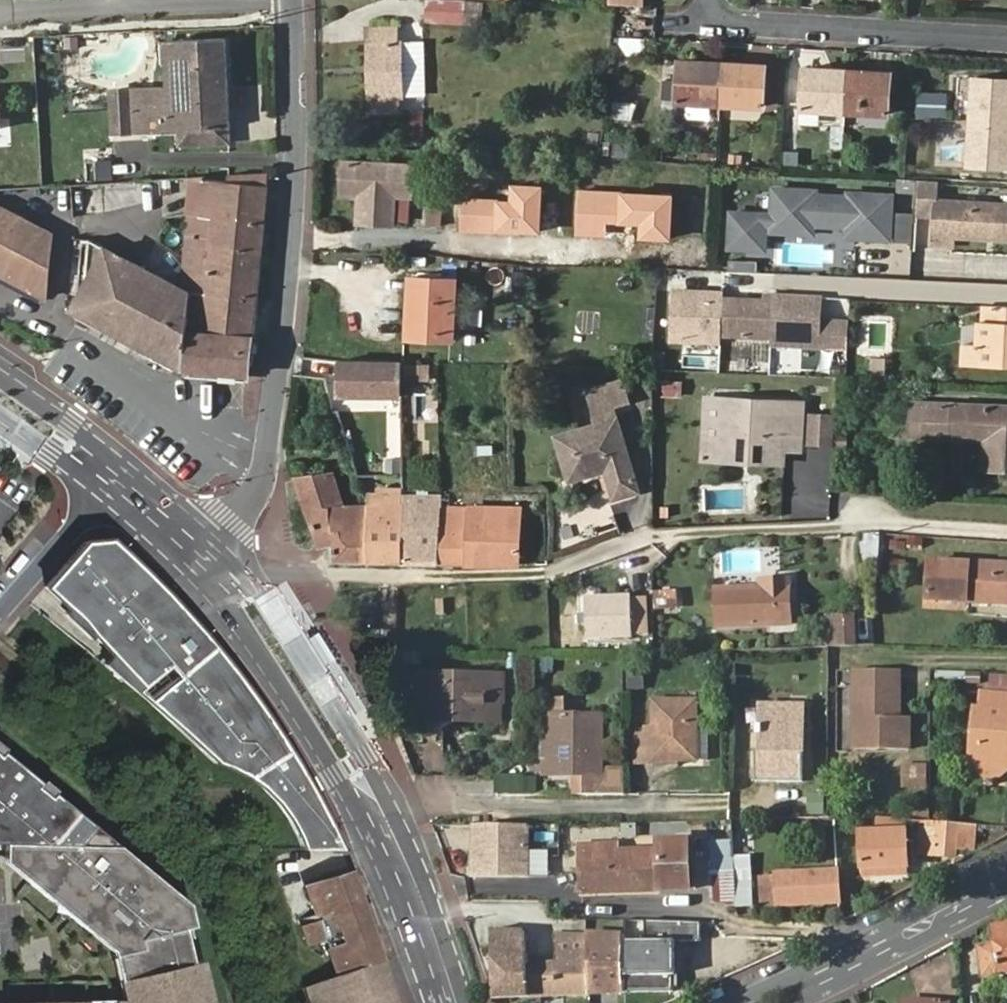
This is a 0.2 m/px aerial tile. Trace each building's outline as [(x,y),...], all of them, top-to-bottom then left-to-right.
[(494,3),(468,0),(428,0),(426,19),(492,26),(494,3)] [(63,28),(64,50),(108,48),(108,26),(63,28)] [(372,41),(368,42),(371,99),(373,100),(374,113),(402,113),(401,99),(405,98),(404,41),(399,40),(398,26),(372,27),(372,41)] [(179,130),(231,128),(232,128),(227,37),(173,40),(176,88),(166,88),(112,91),(115,134),(179,130)] [(165,41),(166,88),(176,88),(173,40),(165,41)] [(721,103),(724,63),(681,61),(679,101),(721,103)] [(766,66),(724,63),(721,103),(764,106),(766,66)] [(847,111),(850,70),(806,67),(804,109),(847,111)] [(891,73),(850,70),(847,111),(889,113),(891,73)] [(1006,124),(1006,80),(977,78),(974,122),(1006,124)] [(947,115),(947,94),(928,94),(927,116),(947,115)] [(412,135),(425,136),(424,113),(411,113),(412,135)] [(974,122),(971,164),(1006,166),(1006,124),(974,122)] [(231,144),(231,128),(179,130),(179,146),(231,144)] [(631,157),(631,142),(615,142),(614,157),(631,157)] [(749,165),(749,151),(724,149),(723,163),(749,165)] [(85,151),(85,180),(112,179),(112,150),(85,151)] [(359,221),(394,224),(396,196),(411,196),(412,167),(346,162),(344,192),(361,193),(359,221)] [(187,215),(181,288),(194,294),(196,274),(201,216),(205,180),(270,186),(271,176),(214,179),(205,180),(190,181),(187,215)] [(169,289),(164,355),(185,367),(251,375),(254,336),(256,337),(270,186),(205,180),(201,216),(196,274),(194,294),(181,288),(91,240),(88,269),(169,289)] [(544,184),(512,182),(511,199),(462,197),(460,232),(541,236),(544,184)] [(78,185),(78,207),(127,208),(128,186),(78,185)] [(673,241),(676,194),(578,189),(576,234),(606,236),(607,224),(641,226),(641,239),(673,241)] [(891,237),(893,199),(850,196),(850,202),(816,199),(817,194),(775,191),(773,217),(752,216),(751,251),(765,252),(766,229),(815,232),(815,227),(847,229),(847,234),(891,237)] [(954,236),(1006,239),(1006,206),(938,202),(935,244),(953,245),(954,236)] [(423,205),(421,225),(440,227),(443,207),(423,205)] [(48,302),(55,238),(0,208),(0,277),(48,302)] [(751,251),(752,216),(732,214),(730,249),(751,251)] [(83,312),(164,355),(169,289),(88,269),(83,312)] [(453,338),(456,282),(414,278),(412,337),(453,338)] [(742,318),(724,317),(725,302),(679,299),(677,336),(770,341),(771,330),(819,333),(818,347),(848,349),(849,327),(819,325),(821,300),(773,297),(772,310),(764,309),(763,303),(743,302),(742,318)] [(987,308),(985,323),(979,324),(978,347),(965,347),(964,366),(1006,368),(1006,309),(987,308)] [(818,347),(819,333),(771,330),(770,341),(770,348),(818,350),(818,347)] [(848,355),(832,354),(831,380),(838,380),(846,380),(848,355)] [(402,391),(402,362),(338,359),(338,389),(402,391)] [(418,363),(406,363),(405,376),(418,376),(418,363)] [(662,391),(672,391),(672,381),(662,381),(662,391)] [(559,435),(572,478),(606,469),(614,496),(637,490),(607,395),(589,401),(596,424),(559,435)] [(784,461),(785,446),(720,443),(722,400),(707,399),(704,458),(784,461)] [(722,400),(720,443),(785,446),(799,447),(802,404),(722,400)] [(674,404),(664,404),(664,424),(674,424),(674,404)] [(949,437),(986,438),(986,466),(1006,467),(1006,408),(912,404),(912,430),(949,432),(949,437)] [(831,446),(833,418),(815,417),(813,445),(831,446)] [(479,448),(480,456),(494,454),(493,446),(479,448)] [(294,479),(320,547),(332,546),(333,563),(366,563),(367,505),(345,504),(332,474),(294,479)] [(403,480),(403,494),(403,495),(405,497),(405,504),(401,563),(438,564),(441,505),(442,494),(442,480),(403,480)] [(366,563),(401,563),(405,504),(381,503),(382,495),(382,494),(369,494),(368,504),(367,505),(366,563)] [(405,497),(403,495),(382,495),(381,503),(405,504),(405,497)] [(441,505),(438,564),(518,564),(521,508),(483,506),(483,495),(461,495),(461,505),(441,505)] [(877,559),(879,533),(860,531),(858,558),(877,559)] [(239,679),(220,655),(205,637),(171,598),(132,558),(110,539),(83,542),(43,587),(79,619),(77,620),(115,653),(104,665),(173,723),(214,761),(224,764),(230,766),(245,775),(249,778),(256,783),(265,791),(269,795),(281,809),(286,817),(295,833),(298,843),(301,851),(340,848),(316,798),(303,775),(271,725),(257,703),(239,679)] [(910,559),(908,597),(1006,602),(1006,565),(910,559)] [(761,580),(761,588),(716,589),(718,627),(790,624),(788,579),(761,580)] [(676,593),(664,593),(665,607),(676,607),(676,593)] [(631,633),(630,597),(587,600),(588,635),(631,633)] [(827,648),(853,647),(852,618),(827,618),(827,648)] [(426,722),(487,721),(486,692),(502,691),(501,673),(425,675),(426,722)] [(893,714),(894,673),(857,673),(855,745),(909,747),(910,714),(900,714),(893,714)] [(902,673),(894,673),(893,714),(900,714),(902,673)] [(486,692),(487,721),(502,720),(502,691),(486,692)] [(979,691),(978,707),(974,706),(968,763),(1005,766),(1006,733),(1006,693),(979,691)] [(552,701),(552,714),(577,714),(577,702),(552,701)] [(655,761),(680,762),(693,763),(695,704),(655,702),(652,736),(637,735),(635,765),(655,766),(655,761)] [(757,739),(760,739),(759,752),(756,753),(755,785),(800,787),(802,711),(761,710),(760,729),(757,730),(757,739)] [(535,757),(547,757),(551,757),(552,714),(540,713),(539,731),(535,731),(535,757)] [(573,776),(573,796),(608,796),(608,775),(603,775),(603,715),(577,714),(552,714),(551,757),(547,757),(546,776),(573,776)] [(1,839),(116,843),(0,748),(0,839),(1,839)] [(902,786),(927,787),(928,763),(903,761),(902,786)] [(1005,766),(968,763),(987,784),(1006,768),(1006,766),(1005,766)] [(524,773),(496,775),(497,792),(525,790),(524,773)] [(608,796),(622,796),(622,775),(608,775),(608,796)] [(527,822),(473,823),(475,876),(528,878),(527,822)] [(952,855),(954,824),(937,823),(935,854),(952,855)] [(715,866),(730,865),(729,832),(713,832),(715,866)] [(863,836),(864,872),(911,870),(908,835),(863,836)] [(201,952),(194,955),(187,923),(194,923),(191,900),(116,843),(1,839),(2,853),(112,946),(123,995),(0,999),(0,1002),(212,1002),(201,952)] [(617,884),(617,893),(690,889),(688,841),(659,842),(660,849),(617,851),(617,844),(581,846),(583,886),(617,884)] [(753,908),(751,855),(736,856),(738,908),(753,908)] [(839,902),(838,871),(758,875),(760,902),(778,901),(778,905),(839,902)] [(335,971),(379,958),(381,957),(351,872),(307,886),(319,921),(304,925),(311,946),(326,941),(335,971)] [(584,894),(617,893),(617,884),(583,886),(584,894)] [(993,929),(996,946),(979,948),(983,976),(1006,972),(1006,927),(993,929)] [(494,998),(529,996),(527,965),(525,930),(491,932),(494,998)] [(527,965),(529,996),(655,991),(654,987),(654,971),(654,936),(554,932),(556,961),(527,965)] [(379,958),(335,971),(336,972),(347,1002),(394,1002),(379,958)] [(664,971),(654,971),(654,987),(665,987),(664,971)] [(311,980),(307,981),(314,1002),(347,1002),(336,972),(311,980)]
